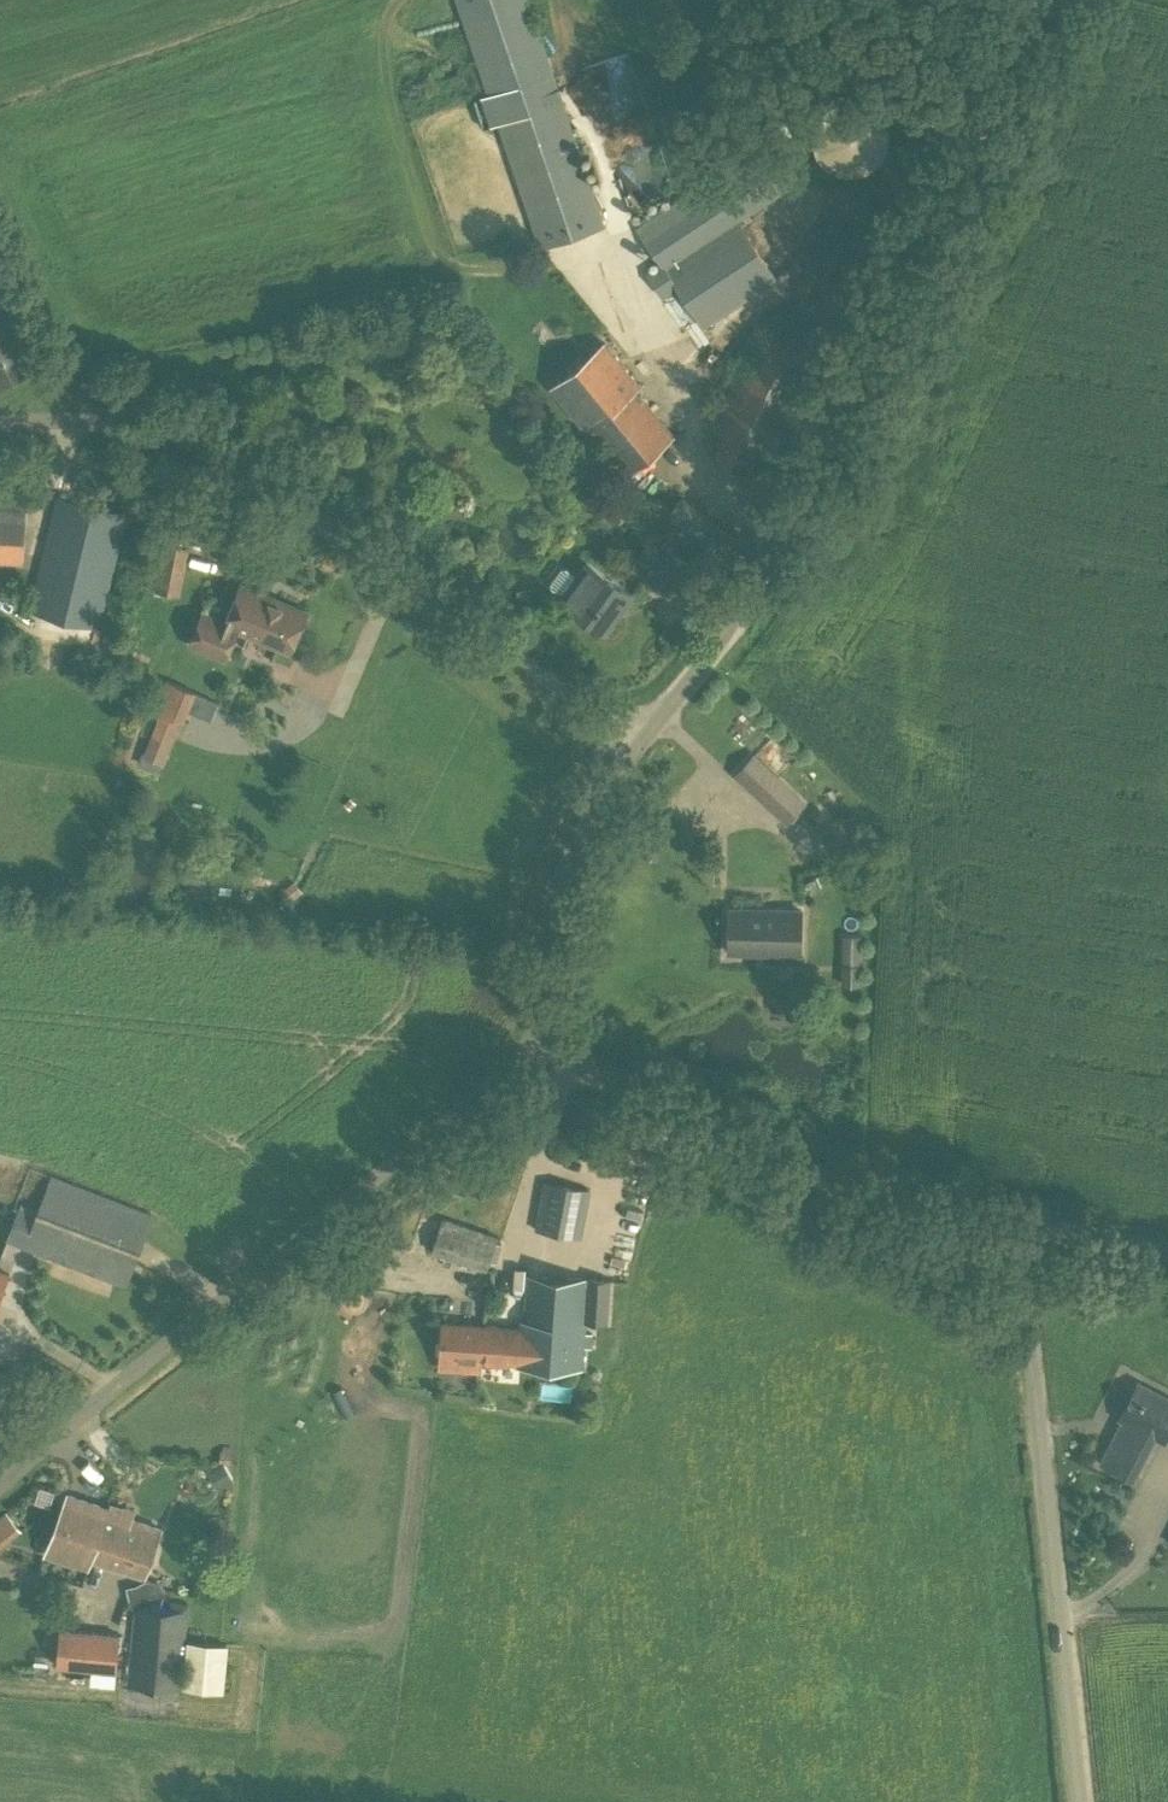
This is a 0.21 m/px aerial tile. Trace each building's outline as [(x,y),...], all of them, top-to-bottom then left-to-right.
[(593,228),(605,224),(529,0),(457,0),(540,247),(593,228)] [(857,172),(872,167),(882,159),(887,149),(889,136),(887,119),(879,107),(871,100),(857,96),(844,96),(831,99),(823,108),(816,119),(814,128),(813,134),(813,143),(817,154),(822,157),(823,159),(831,167),(845,171),(857,172)] [(704,328),(780,279),(746,226),(759,218),(753,211),(802,179),(776,137),(636,225),(659,261),(646,270),(664,297),(667,295),(673,304),(683,297),(704,328)] [(46,364),(0,271),(0,388),(46,364)] [(760,476),(817,355),(754,325),(708,422),(724,430),(712,454),(760,476)] [(674,434),(635,389),(640,384),(605,341),(551,385),(584,425),(587,422),(628,472),(674,434)] [(361,472),(365,450),(351,448),(347,469),(361,472)] [(231,547),(251,498),(194,478),(176,524),(231,547)] [(101,627),(129,511),(56,493),(29,609),(101,627)] [(630,512),(614,493),(599,506),(603,510),(605,507),(619,521),(630,512)] [(26,495),(0,494),(0,562),(24,563),(26,495)] [(667,547),(650,535),(635,556),(653,569),(647,577),(668,591),(687,563),(689,561),(668,545),(667,547)] [(634,593),(587,559),(577,573),(566,565),(561,566),(550,580),(551,587),(562,594),(560,597),(606,631),(634,593)] [(226,657),(238,628),(291,650),(308,610),(241,582),(225,621),(203,612),(190,642),(226,657)] [(160,711),(152,731),(172,740),(180,720),(184,721),(188,711),(196,693),(197,691),(166,678),(153,709),(160,711)] [(761,798),(779,777),(753,754),(736,774),(761,798)] [(865,851),(855,814),(842,819),(841,816),(825,821),(837,862),(853,858),(852,855),(865,851)] [(205,885),(208,871),(186,866),(183,880),(205,885)] [(287,900),(299,890),(292,882),(280,891),(287,900)] [(801,951),(802,908),(730,907),(729,950),(801,951)] [(860,983),(861,934),(842,934),(841,983),(860,983)] [(126,1284),(153,1213),(52,1174),(36,1214),(18,1207),(6,1238),(126,1284)] [(581,1237),(590,1188),(543,1180),(536,1229),(581,1237)] [(487,1269),(498,1236),(443,1218),(432,1250),(487,1269)] [(10,1271),(0,1268),(0,1298),(10,1271)] [(608,1323),(611,1279),(528,1274),(525,1320),(521,1319),(521,1326),(443,1320),(440,1358),(582,1368),(584,1346),(592,1347),(593,1333),(586,1332),(586,1321),(608,1323)] [(17,1381),(0,1368),(0,1398),(2,1400),(17,1381)] [(1120,1417),(1125,1419),(1103,1461),(1136,1479),(1158,1437),(1163,1440),(1167,1430),(1167,1398),(1138,1382),(1120,1417)] [(223,1465),(209,1473),(218,1490),(235,1481),(225,1465),(225,1464),(223,1465)] [(145,1578),(161,1527),(107,1509),(108,1507),(65,1493),(46,1552),(89,1566),(91,1561),(145,1578)] [(181,1689),(189,1602),(184,1608),(137,1603),(137,1609),(132,1609),(127,1684),(181,1689)] [(82,1664),(117,1666),(119,1633),(60,1629),(58,1662),(82,1664)] [(224,1691),(229,1644),(187,1640),(182,1688),(224,1691)] [(102,1669),(102,1682),(126,1683),(126,1669),(102,1669)]
